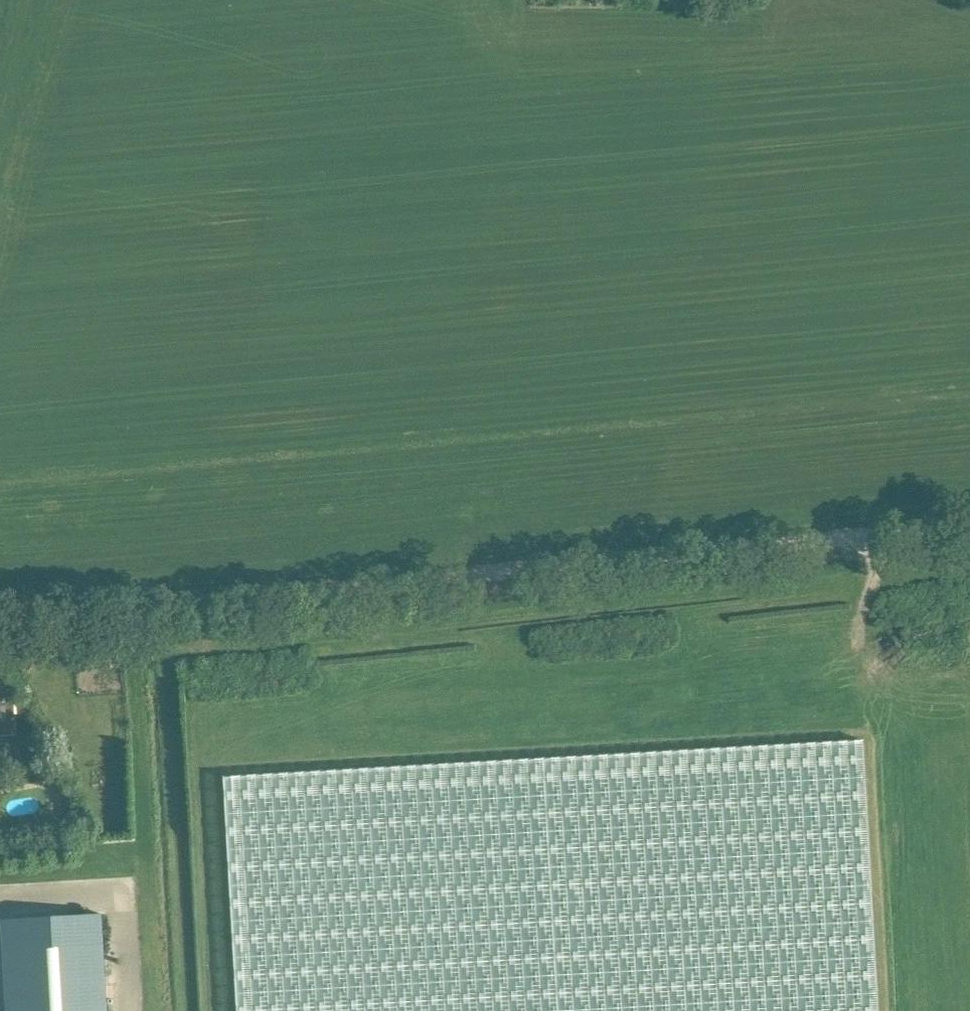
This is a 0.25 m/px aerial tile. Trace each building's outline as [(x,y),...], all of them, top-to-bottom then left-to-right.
[(16,734),(14,702),(6,702),(6,698),(5,699),(4,691),(0,691),(0,736),(16,734)] [(864,741),(225,779),(238,1010),(879,1010),(864,741)] [(102,914),(2,920),(7,1010),(107,1010),(102,914)]
